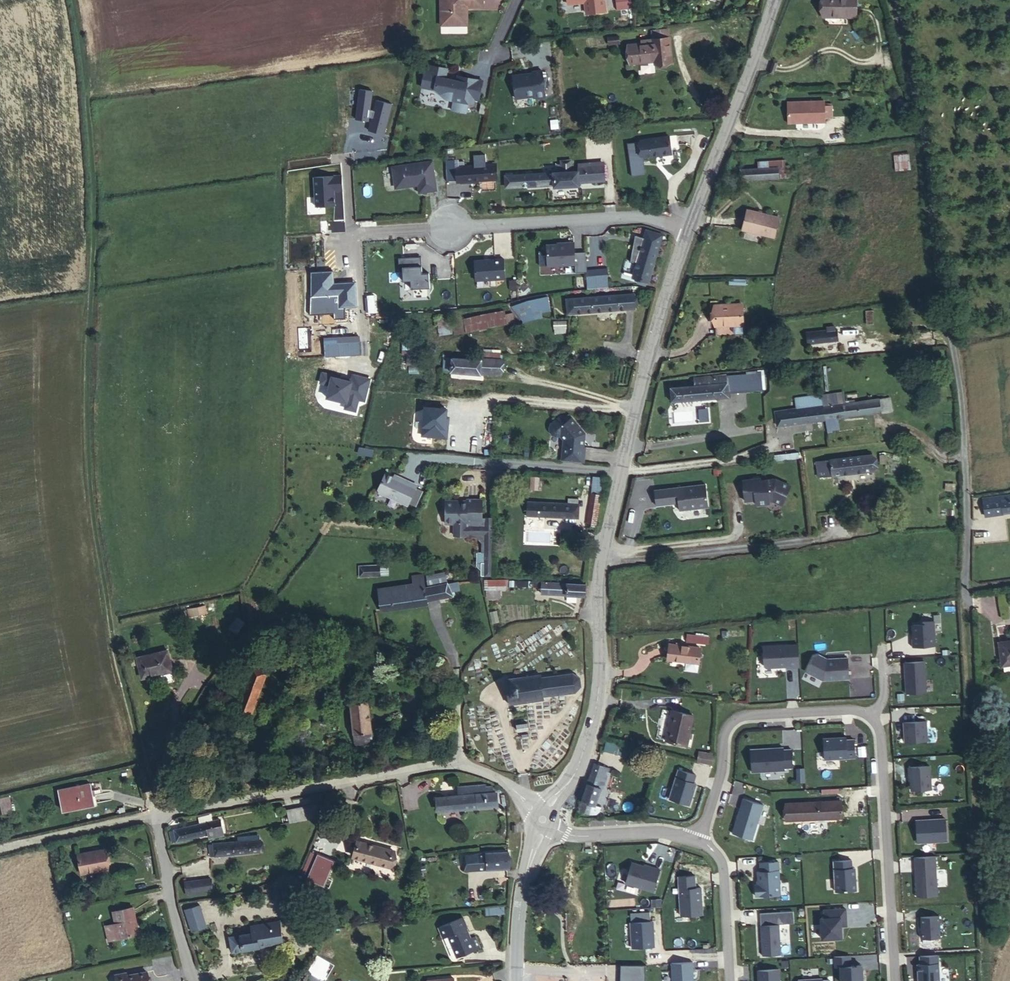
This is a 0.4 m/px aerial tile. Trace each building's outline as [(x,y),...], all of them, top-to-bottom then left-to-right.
[(457,27),(457,8),(478,8),(478,0),(436,0),(436,27),(457,27)] [(605,8),(604,0),(565,0),(566,3),(584,0),(585,11),(605,8)] [(856,0),(822,0),(822,15),(856,15),(856,0)] [(652,36),(666,34),(665,25),(648,27),(649,36),(652,36)] [(652,60),(668,58),(666,34),(652,36),(652,44),(650,44),(651,58),(652,60)] [(626,61),(651,58),(650,44),(652,44),(652,36),(649,36),(637,37),(637,41),(624,42),(626,61)] [(427,68),(422,67),(419,83),(434,86),(443,96),(452,98),(450,108),(464,111),(466,101),(472,103),(473,98),(477,99),(480,79),(461,74),(460,79),(443,75),(445,66),(428,62),(427,68)] [(538,76),(509,81),(513,104),(542,100),(542,103),(550,101),(545,72),(537,73),(538,76)] [(780,101),(781,122),(789,122),(791,120),(795,120),(795,122),(818,121),(817,99),(780,101)] [(912,115),(911,102),(901,103),(902,116),(912,115)] [(644,139),(647,156),(667,155),(666,137),(644,139)] [(638,157),(647,156),(644,139),(637,139),(638,157)] [(895,169),(911,168),(909,152),(894,154),(895,169)] [(587,183),(587,179),(586,164),(577,165),(570,165),(569,157),(560,158),(561,166),(550,167),(539,168),(509,170),(510,185),(554,181),(555,186),(587,183)] [(739,180),(789,176),(788,164),(764,166),(764,159),(752,160),(752,167),(738,168),(739,180)] [(539,168),(550,167),(550,160),(542,160),(543,164),(538,164),(539,168)] [(433,191),(429,162),(389,167),(391,186),(394,188),(415,185),(417,188),(418,193),(433,191)] [(586,164),(587,179),(595,178),(594,163),(586,164)] [(493,164),(453,168),(454,181),(494,177),(493,164)] [(733,225),(764,236),(771,217),(740,206),(733,225)] [(648,274),(659,231),(643,227),(632,271),(648,274)] [(570,241),(563,242),(563,243),(555,243),(544,244),(545,265),(572,263),(573,269),(583,269),(583,268),(582,251),(571,251),(570,241)] [(471,259),(472,277),(502,275),(500,255),(474,256),(471,259)] [(419,267),(418,257),(396,258),(396,271),(400,271),(401,281),(408,281),(408,289),(427,288),(426,273),(419,273),(416,273),(416,267),(419,267)] [(584,286),(594,286),(604,285),(602,267),(583,268),(584,286)] [(549,296),(515,300),(518,320),(542,317),(542,311),(551,309),(549,296)] [(637,296),(564,301),(565,316),(638,311),(637,296)] [(734,337),(731,307),(704,310),(708,340),(734,337)] [(444,323),(448,335),(448,337),(501,322),(497,308),(444,323)] [(882,328),(882,314),(870,314),(870,329),(882,328)] [(432,339),(448,335),(444,323),(442,317),(427,321),(432,339)] [(851,331),(838,332),(829,333),(809,335),(810,346),(852,343),(851,331)] [(414,365),(415,357),(401,355),(401,364),(414,365)] [(437,370),(447,371),(448,357),(438,357),(437,370)] [(475,375),(475,373),(477,359),(448,357),(447,371),(447,373),(475,375)] [(477,359),(475,373),(494,374),(495,361),(477,359)] [(733,393),(732,385),(726,385),(724,373),(707,375),(708,380),(710,380),(713,396),(733,393)] [(663,387),(664,403),(713,396),(710,380),(708,380),(699,381),(698,375),(687,377),(688,383),(663,387)] [(888,396),(876,397),(878,413),(890,412),(888,396)] [(815,405),(816,421),(878,413),(876,397),(815,405)] [(776,426),(816,421),(815,405),(775,409),(776,426)] [(560,462),(582,463),(583,448),(582,448),(583,433),(570,417),(562,424),(557,418),(547,426),(546,430),(546,434),(549,437),(553,438),(557,437),(560,441),(560,462)] [(831,467),(831,476),(875,470),(874,457),(826,463),(827,468),(831,467)] [(832,477),(831,476),(831,467),(827,468),(826,463),(819,464),(821,479),(832,477)] [(406,505),(414,487),(398,479),(397,480),(382,473),(375,488),(376,490),(406,505)] [(788,488),(773,482),(758,484),(758,481),(741,484),(744,505),(754,503),(755,508),(768,506),(768,504),(771,503),(781,507),(788,488)] [(708,486),(673,491),(650,493),(652,508),(668,506),(668,499),(674,499),(675,513),(711,509),(708,486)] [(1009,509),(1009,494),(992,497),(993,511),(1009,509)] [(583,529),(590,529),(592,501),(585,501),(583,529)] [(483,502),(467,502),(468,506),(464,506),(462,504),(456,504),(455,506),(447,506),(447,527),(455,526),(456,538),(469,538),(469,526),(483,526),(483,502)] [(575,520),(576,505),(565,504),(525,502),(525,518),(575,520)] [(380,578),(380,566),(356,566),(356,578),(380,578)] [(372,588),(374,594),(420,584),(416,568),(405,571),(407,579),(372,588)] [(449,592),(446,578),(432,581),(435,595),(449,592)] [(435,595),(432,581),(420,584),(423,595),(423,597),(435,595)] [(516,591),(516,584),(516,583),(491,584),(491,593),(505,592),(516,591)] [(420,584),(374,594),(377,605),(423,595),(420,584)] [(551,595),(594,596),(593,584),(552,584),(551,591),(551,595)] [(423,599),(423,597),(423,595),(377,605),(378,610),(423,599)] [(206,604),(187,606),(188,616),(207,613),(206,604)] [(912,622),(912,645),(937,644),(936,614),(920,614),(920,622),(912,622)] [(990,645),(994,671),(1006,669),(1006,665),(1009,665),(1009,642),(990,645)] [(764,666),(800,666),(800,643),(764,643),(764,666)] [(662,660),(683,663),(695,664),(698,649),(665,644),(662,660)] [(136,660),(140,679),(154,676),(154,673),(171,669),(166,651),(136,660)] [(850,677),(850,655),(809,656),(809,678),(850,677)] [(926,659),(905,659),(905,692),(926,692),(926,659)] [(695,664),(683,663),(682,671),(694,673),(695,664)] [(249,712),(260,681),(244,676),(242,681),(234,707),(249,712)] [(541,678),(503,680),(504,706),(542,703),(542,700),(570,697),(576,693),(575,683),(571,679),(541,681),(541,678)] [(367,742),(364,704),(345,705),(349,744),(367,742)] [(245,725),(249,712),(234,707),(229,720),(245,725)] [(690,718),(670,713),(663,742),(683,747),(690,718)] [(928,740),(928,719),(904,719),(904,740),(928,740)] [(823,735),(824,757),(856,757),(855,735),(823,735)] [(607,740),(604,750),(628,756),(631,747),(607,740)] [(751,770),(794,769),(793,746),(751,747),(751,770)] [(706,760),(692,755),(691,764),(705,768),(706,760)] [(932,788),(932,764),(910,764),(910,788),(932,788)] [(583,817),(591,818),(595,811),(589,809),(597,792),(599,793),(604,781),(603,780),(605,776),(607,776),(608,774),(594,767),(573,812),(583,817)] [(669,796),(689,803),(699,774),(679,767),(669,796)] [(85,778),(53,784),(59,810),(90,804),(85,778)] [(482,797),(484,797),(483,789),(483,785),(457,786),(457,797),(482,797)] [(732,832),(754,838),(764,802),(742,796),(732,832)] [(494,797),(490,797),(484,797),(482,797),(457,797),(414,797),(415,811),(494,809),(494,797)] [(308,805),(296,806),(299,819),(310,817),(308,805)] [(299,819),(296,806),(279,809),(281,821),(299,819)] [(832,823),(832,812),(832,807),(776,811),(777,825),(832,823)] [(917,818),(917,841),(948,840),(947,817),(917,818)] [(217,819),(166,830),(169,843),(205,835),(206,841),(221,838),(217,819)] [(239,844),(209,846),(209,859),(256,857),(256,840),(239,841),(239,844)] [(385,869),(389,854),(354,844),(349,859),(385,869)] [(326,885),(333,857),(308,850),(300,878),(326,885)] [(108,872),(105,852),(78,856),(80,876),(108,872)] [(501,869),(501,853),(456,857),(457,872),(501,869)] [(938,894),(938,855),(916,855),(916,895),(938,894)] [(835,890),(856,890),(855,858),(835,858),(835,890)] [(631,859),(625,882),(654,890),(661,867),(631,859)] [(781,894),(781,859),(757,859),(757,894),(781,894)] [(207,880),(181,883),(183,896),(209,893),(207,880)] [(703,885),(679,886),(679,914),(703,914),(703,885)] [(184,917),(196,914),(194,907),(183,909),(184,917)] [(115,940),(136,936),(131,909),(110,912),(112,925),(115,940)] [(197,923),(196,914),(184,917),(186,925),(197,923)] [(940,936),(941,914),(921,914),(921,936),(940,936)] [(631,946),(655,946),(655,919),(631,919),(631,946)] [(452,961),(475,951),(469,939),(465,941),(461,932),(462,931),(457,920),(433,931),(437,942),(443,940),(452,961)] [(781,954),(781,923),(762,923),(762,954),(781,954)] [(249,929),(250,936),(278,931),(276,924),(249,929)] [(115,940),(112,925),(103,927),(106,942),(115,940)] [(278,931),(250,936),(227,940),(230,955),(280,945),(278,931)] [(941,952),(919,951),(918,980),(940,980),(941,952)] [(834,954),(834,965),(841,965),(841,980),(864,980),(865,954),(834,954)] [(672,961),(672,980),(694,980),(694,961),(672,961)] [(781,967),(757,968),(757,980),(781,980),(781,967)] [(620,968),(621,980),(645,980),(645,968),(620,968)]
